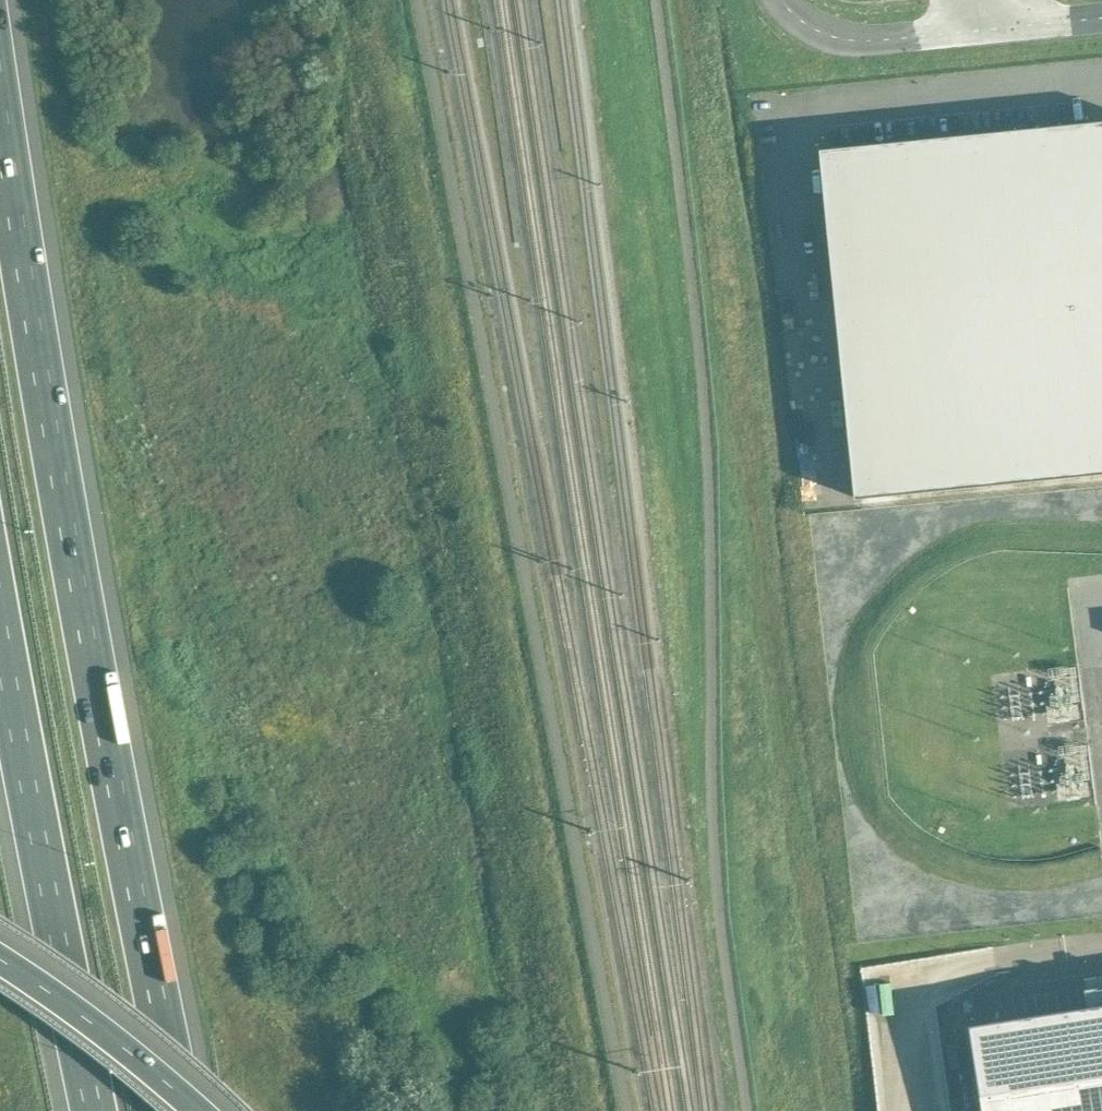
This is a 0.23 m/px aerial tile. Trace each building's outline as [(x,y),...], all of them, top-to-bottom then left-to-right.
[(823,149),(859,498),(1101,474),(1101,121),(823,149)] [(989,1021),(973,1023),(974,1025),(984,1092),(987,1110),(1101,1110),(1101,1003),(989,1021)]
